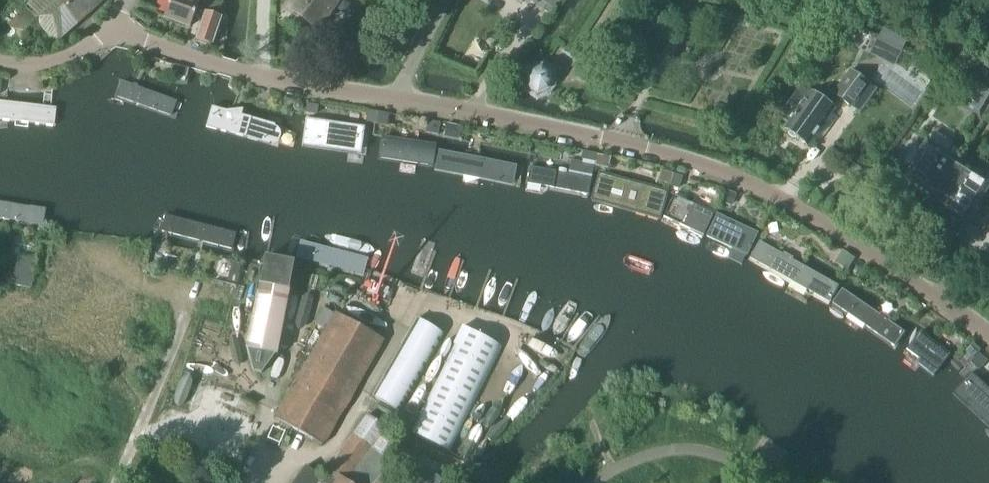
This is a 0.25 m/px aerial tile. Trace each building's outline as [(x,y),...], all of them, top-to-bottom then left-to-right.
[(32,50),(40,41),(45,45),(43,47),(47,50),(55,41),(56,43),(104,0),(32,0),(7,25),(32,50)] [(163,17),(189,27),(199,2),(195,0),(170,0),(163,17)] [(339,0),(291,0),(286,8),(319,30),(339,0)] [(534,5),(548,15),(549,16),(561,0),(538,0),(534,5)] [(221,7),(208,3),(205,13),(218,17),(221,7)] [(212,45),(220,19),(220,18),(218,17),(205,13),(203,12),(195,39),(212,45)] [(878,38),(877,39),(871,51),(895,63),(902,51),(878,38)] [(175,76),(185,78),(187,69),(177,67),(175,76)] [(532,89),(542,95),(552,91),(553,89),(556,84),(556,75),(546,67),(540,70),(536,72),(532,78),(532,89)] [(957,105),(979,119),(988,102),(988,74),(979,68),(957,105)] [(834,94),(851,107),(860,114),(877,91),(851,71),(834,94)] [(131,84),(134,89),(174,101),(179,98),(181,92),(178,87),(138,75),(133,78),(131,84)] [(833,109),(802,86),(801,85),(779,117),(788,124),(784,130),(787,132),(787,135),(792,139),(794,138),(806,146),(833,109)] [(32,104),(36,107),(78,100),(81,95),(80,89),(75,86),(34,93),(31,98),(32,104)] [(293,104),(292,108),(294,111),(298,112),(301,110),(302,107),(301,103),(297,102),(293,104)] [(315,115),(316,106),(306,104),(305,113),(315,115)] [(241,119),(244,123),(286,129),(290,126),(291,120),(288,116),(246,109),(242,113),(241,119)] [(368,110),(367,114),(366,120),(385,124),(386,118),(387,113),(368,110)] [(364,129),(361,124),(319,118),(315,122),(314,127),(317,132),(359,138),(363,135),(364,129)] [(447,125),(446,129),(445,134),(459,137),(460,132),(461,128),(447,125)] [(391,139),(394,143),(435,151),(440,148),(441,142),(438,137),(397,129),(392,133),(391,139)] [(900,181),(921,194),(946,154),(952,143),(935,132),(928,143),(925,141),(900,181)] [(458,156),(499,165),(503,162),(505,156),(502,151),(461,143),(456,146),(455,152),(458,156)] [(582,160),(594,162),(596,154),(584,152),(582,160)] [(594,162),(593,167),(602,169),(605,157),(596,154),(594,162)] [(921,194),(946,210),(971,169),(946,154),(921,194)] [(520,165),(524,170),(565,179),(569,176),(571,170),(567,165),(526,156),(522,160),(520,165)] [(946,210),(966,222),(988,186),(988,181),(971,169),(946,210)] [(659,181),(667,184),(669,174),(662,172),(659,181)] [(595,187),(635,198),(640,195),(642,189),(639,185),(598,173),(593,176),(592,182),(595,187)] [(667,187),(677,189),(680,178),(672,176),(670,175),(667,187)] [(651,198),(654,203),(694,215),(699,213),(700,207),(698,202),(658,190),(653,192),(651,198)] [(729,206),(734,195),(726,192),(722,203),(729,206)] [(36,222),(41,219),(41,213),(38,208),(0,205),(0,219),(36,222)] [(715,219),(717,224),(754,243),(760,241),(763,236),(761,231),(723,212),(718,213),(715,219)] [(172,236),(172,237),(232,252),(237,234),(163,216),(159,233),(172,236)] [(368,259),(300,241),(295,258),(363,276),(368,259)] [(829,275),(828,269),(793,247),(787,248),(784,253),(785,259),(821,281),(826,280),(829,275)] [(834,264),(846,271),(852,261),(853,260),(842,252),(841,254),(834,264)] [(229,270),(240,272),(241,265),(231,262),(229,270)] [(14,271),(12,285),(30,289),(32,275),(14,271)] [(834,282),(835,288),(870,311),(875,310),(879,305),(878,299),(842,276),(837,277),(834,282)] [(909,298),(905,304),(904,305),(914,312),(915,311),(919,305),(909,298)] [(314,324),(323,329),(333,313),(323,308),(314,324)] [(308,361),(275,418),(297,431),(321,445),(355,387),(383,340),(336,313),(308,361)] [(417,319),(372,397),(397,412),(411,388),(426,363),(443,335),(417,320),(417,319)] [(943,352),(942,347),(909,320),(904,321),(900,326),(900,331),(933,358),(939,357),(943,352)] [(415,423),(410,434),(429,444),(448,453),(467,415),(502,346),(463,327),(450,352),(415,423)] [(969,343),(965,348),(962,351),(966,354),(973,359),(976,355),(979,351),(973,346),(969,343)] [(977,356),(970,364),(980,372),(986,365),(988,363),(978,355),(977,356)] [(987,384),(982,384),(978,388),(978,394),(988,404),(988,385),(987,384)] [(329,470),(347,482),(406,482),(407,482),(386,468),(387,465),(393,469),(402,457),(403,457),(409,448),(404,442),(367,416),(353,435),(329,470)] [(329,470),(322,479),(305,467),(294,482),(347,482),(329,470)]
